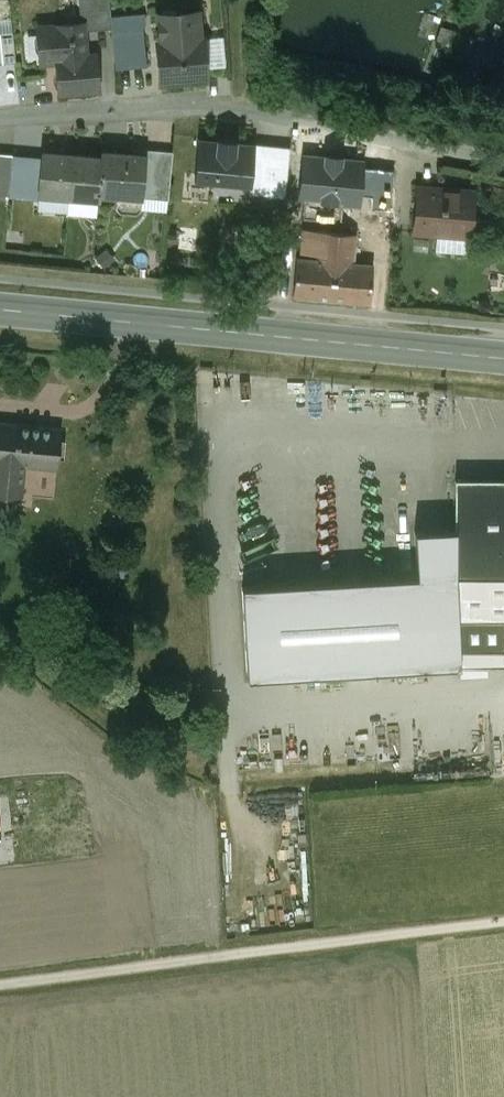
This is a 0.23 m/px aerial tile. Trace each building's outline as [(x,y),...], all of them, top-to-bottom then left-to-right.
[(109,0),(78,0),(81,23),(82,23),(83,31),(110,28),(110,30),(112,30),(109,0)] [(197,10),(157,13),(159,41),(156,41),(160,84),(206,80),(202,37),(199,37),(197,10)] [(81,23),(56,25),(56,26),(59,58),(85,56),(83,31),(82,23),(81,23)] [(56,26),(38,28),(41,61),(57,60),(57,58),(59,58),(56,26)] [(141,27),(112,30),(115,67),(145,64),(141,27)] [(13,32),(0,34),(0,64),(16,63),(13,32)] [(59,58),(57,58),(57,60),(60,92),(97,89),(94,55),(85,56),(59,58)] [(248,190),(284,194),(289,142),(192,131),(187,175),(249,182),(248,190)] [(173,152),(146,149),(145,156),(146,156),(142,197),(142,198),(168,200),(173,152)] [(73,156),(43,153),(41,170),(39,195),(40,195),(40,194),(69,197),(73,156)] [(145,156),(102,153),(102,158),(103,158),(99,194),(100,194),(100,193),(118,195),(142,197),(146,156),(145,156)] [(0,155),(0,192),(10,193),(12,168),(13,156),(0,155)] [(102,158),(73,156),(69,197),(99,200),(100,194),(99,194),(103,158),(102,158)] [(41,170),(12,168),(10,193),(39,196),(40,195),(39,195),(41,170)] [(441,191),(419,190),(419,187),(417,186),(413,230),(468,235),(472,191),(441,188),(441,191)] [(142,197),(118,195),(116,208),(120,213),(137,214),(141,211),(142,198),(142,197)] [(336,212),(336,227),(357,228),(357,212),(336,212)] [(357,235),(303,229),(299,259),(354,265),(357,235)] [(299,259),(295,259),(291,295),(365,302),(369,266),(354,265),(299,259)] [(0,423),(0,493),(20,495),(23,463),(56,466),(60,429),(0,423)] [(462,482),(461,530),(460,670),(503,671),(503,482),(462,482)] [(460,670),(461,530),(417,531),(419,575),(244,587),(247,678),(460,670)]
